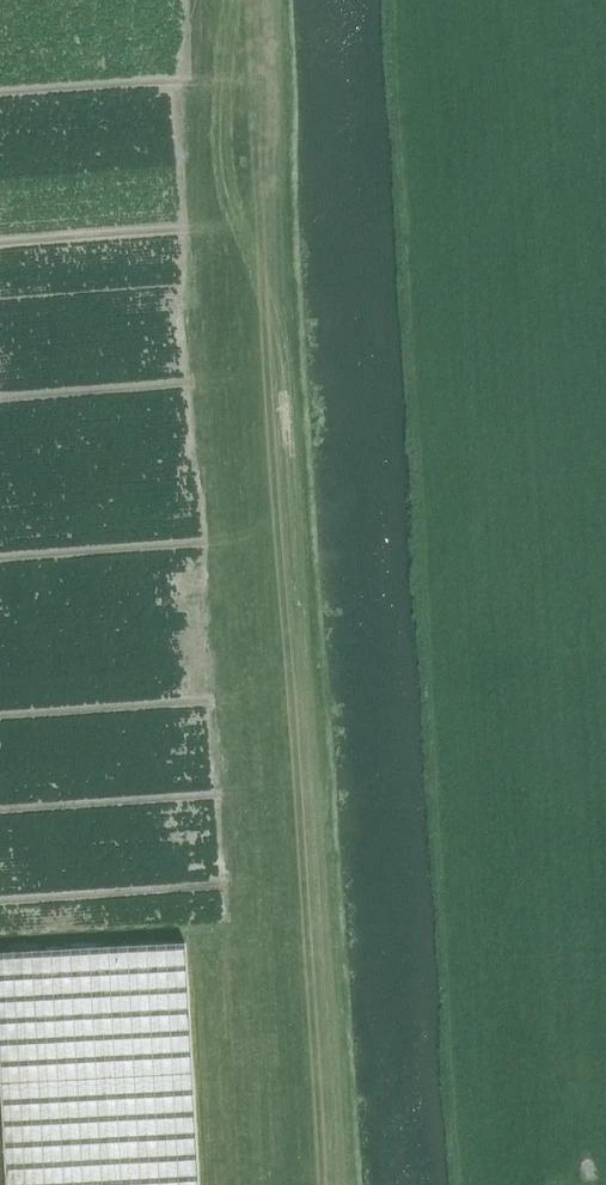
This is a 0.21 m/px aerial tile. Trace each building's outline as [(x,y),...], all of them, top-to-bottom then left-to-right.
[(185,942),(0,952),(0,1085),(5,1184),(198,1184),(185,942)]
